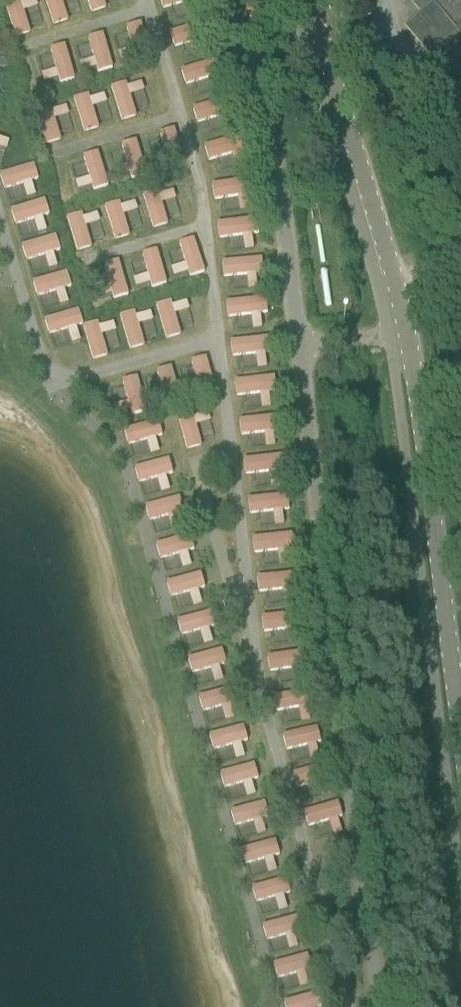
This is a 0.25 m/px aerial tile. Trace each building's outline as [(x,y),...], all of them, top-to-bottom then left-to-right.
[(23,12),(37,8),(35,0),(7,0),(4,1),(15,38),(30,34),(23,12)] [(51,26),(68,21),(62,0),(44,0),(51,26)] [(103,0),(85,0),(90,13),(106,8),(103,0)] [(180,4),(178,0),(158,0),(161,10),(180,4)] [(416,4),(425,15),(417,22),(415,26),(414,30),(414,34),(415,37),(431,56),(460,31),(460,0),(415,0),(416,4)] [(119,25),(123,58),(147,55),(144,23),(119,25)] [(187,27),(169,31),(173,47),(190,43),(187,27)] [(88,36),(96,72),(111,68),(104,33),(88,36)] [(48,48),(59,84),(75,79),(64,43),(48,48)] [(201,64),(179,70),(183,86),(205,79),(201,64)] [(141,81),(111,87),(118,121),(135,118),(130,95),(143,92),(141,81)] [(92,108),(106,103),(103,94),(88,98),(87,93),(71,98),(83,134),(99,129),(92,108)] [(62,139),(54,121),(68,114),(62,102),(34,115),(48,145),(62,139)] [(196,125),(215,118),(209,103),(190,109),(196,125)] [(156,133),(164,167),(182,163),(175,129),(156,133)] [(6,150),(9,140),(0,138),(0,148),(6,150)] [(126,178),(145,174),(137,140),(118,144),(126,178)] [(207,162),(227,156),(222,140),(202,146),(207,162)] [(82,155),(94,191),(109,185),(97,150),(82,155)] [(0,171),(0,185),(0,187),(24,185),(25,195),(32,194),(31,181),(37,180),(35,167),(0,171)] [(88,177),(75,182),(79,194),(93,190),(88,177)] [(235,180),(210,184),(212,203),(238,199),(235,180)] [(163,213),(178,207),(171,189),(142,199),(153,229),(168,224),(163,213)] [(44,198),(9,210),(15,227),(49,216),(44,198)] [(134,200),(104,207),(112,241),(129,237),(124,215),(137,212),(134,200)] [(86,228),(99,223),(95,210),(66,219),(76,252),(92,247),(86,228)] [(242,249),(252,249),(251,220),(216,221),(217,239),(242,239),(242,249)] [(56,266),(53,252),(60,250),(55,235),(20,245),(25,261),(45,256),(48,268),(56,266)] [(262,288),(261,258),(221,260),(221,277),(246,277),(246,289),(262,288)] [(67,272),(31,280),(35,297),(71,289),(67,272)] [(223,302),(226,319),(251,315),(254,328),(263,326),(258,296),(223,302)] [(164,340),(180,336),(170,301),(154,305),(164,340)] [(79,309),(43,317),(47,334),(82,326),(79,309)] [(139,325),(152,321),(149,312),(136,315),(135,311),(118,315),(128,350),(144,346),(139,325)] [(112,319),(82,327),(91,361),(108,357),(102,334),(115,330),(112,319)] [(255,354),(257,369),(272,366),(267,336),(228,342),(230,358),(255,354)] [(198,396),(215,392),(206,357),(189,361),(198,396)] [(159,405),(179,402),(172,366),(153,370),(159,405)] [(120,379),(125,414),(144,411),(139,377),(120,379)] [(234,396),(259,395),(260,407),(276,406),(274,377),(233,379),(234,396)] [(208,411),(178,415),(182,451),(201,448),(198,424),(209,423),(208,411)] [(239,417),(239,436),(272,437),(272,418),(239,417)] [(127,447),(145,440),(150,454),(159,450),(155,438),(163,435),(157,418),(121,431),(127,447)] [(244,477),(286,470),(284,454),(241,460),(244,477)] [(137,483),(173,475),(169,458),(133,466),(137,483)] [(288,494),(246,496),(247,514),(272,513),(273,523),(289,522),(288,494)] [(171,518),(172,529),(187,528),(183,498),(145,503),(147,521),(171,518)] [(252,552),(293,551),(293,535),(251,536),(252,552)] [(157,540),(157,558),(181,557),(181,568),(192,568),(191,538),(157,540)] [(202,574),(166,580),(169,596),(204,590),(202,574)] [(276,575),(255,576),(256,593),(276,592),(276,575)] [(198,632),(201,645),(213,643),(207,613),(175,619),(179,636),(198,632)] [(285,614),(260,615),(261,632),(285,631),(285,614)] [(186,658),(190,675),(209,670),(213,683),(227,680),(219,650),(186,658)] [(292,654),(266,655),(266,671),(292,670),(292,654)] [(201,712),(221,708),(224,721),(232,720),(225,689),(197,695),(201,712)] [(297,691),(272,696),(275,713),(300,707),(297,691)] [(235,746),(248,741),(242,724),(207,737),(213,752),(235,745),(235,746)] [(281,734),(284,750),(317,743),(314,727),(281,734)] [(255,795),(251,780),(258,778),(253,763),(218,773),(222,791),(242,785),(245,798),(255,795)] [(296,790),(312,785),(307,769),(291,773),(296,790)] [(234,827),(252,822),(256,835),(273,830),(265,801),(229,811),(234,827)] [(303,810),(307,827),(342,819),(338,803),(303,810)] [(263,860),(267,874),(276,872),(273,858),(279,856),(275,840),(239,848),(243,865),(263,860)] [(286,910),(282,894),(288,893),(284,878),(250,887),(255,904),(273,899),(276,912),(286,910)] [(284,937),(286,950),(302,946),(296,916),(261,923),(265,941),(284,937)] [(298,988),(312,985),(304,955),(270,963),(274,980),(295,975),(298,988)] [(315,993),(282,1001),(283,1006),(318,1006),(315,993)]
